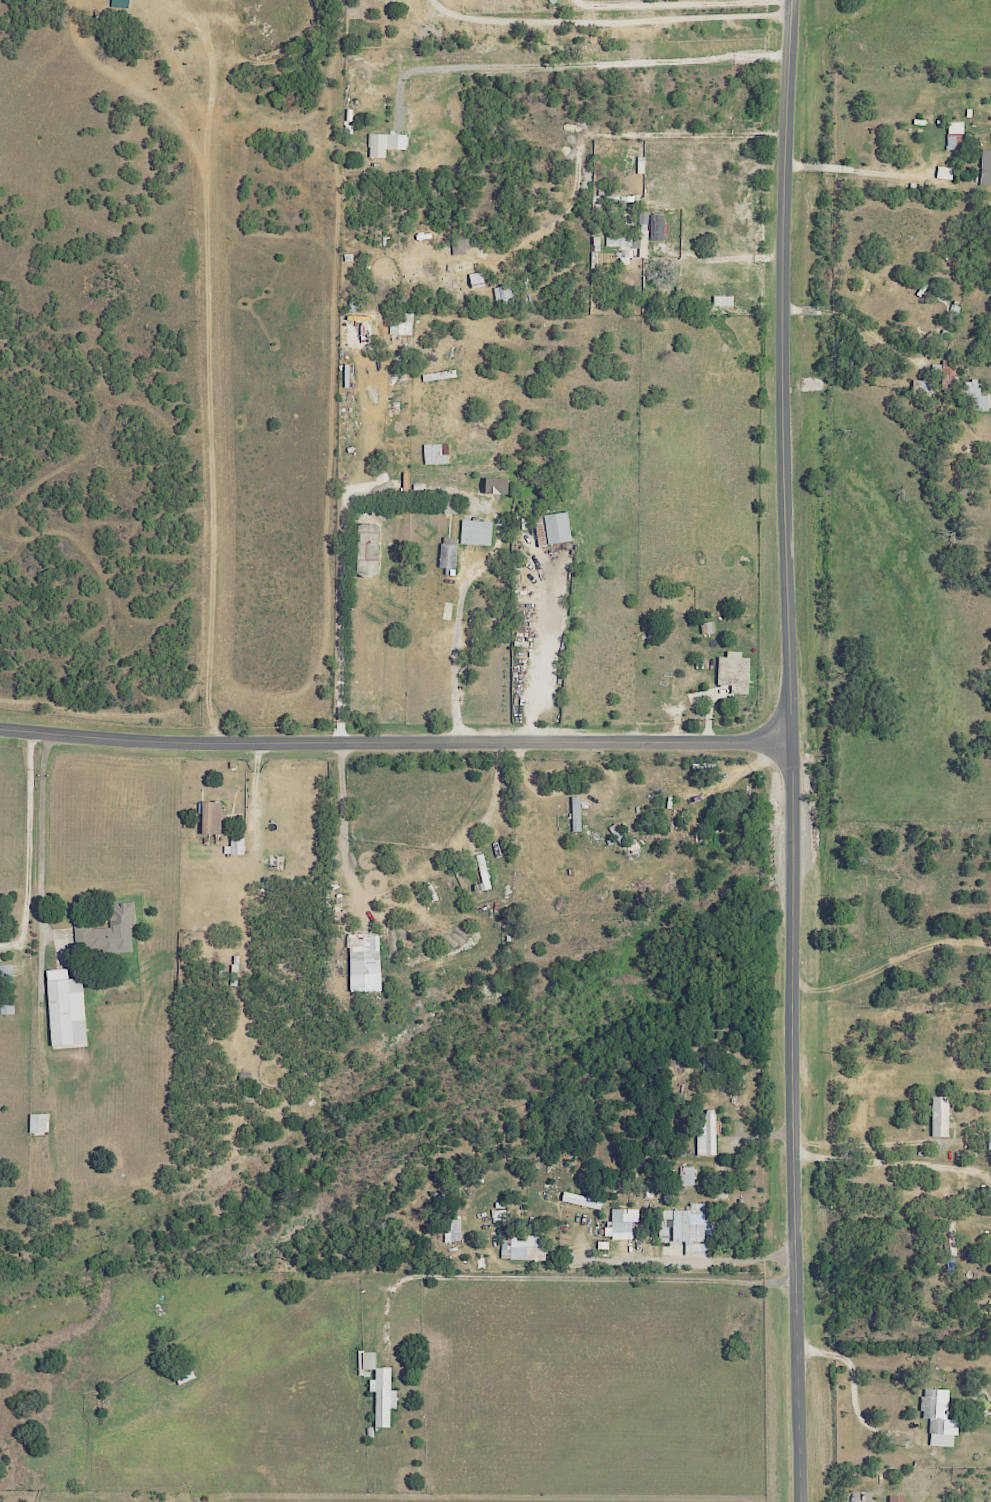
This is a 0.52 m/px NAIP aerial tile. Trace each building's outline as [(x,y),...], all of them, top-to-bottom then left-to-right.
[(385,158),(385,150),(405,150),(406,135),(369,134),(368,158),(385,158)] [(981,150),(980,186),(990,186),(990,151),(981,150)] [(953,168),(937,167),(936,179),(952,180),(953,168)] [(648,212),(640,212),(639,238),(606,236),(605,248),(620,248),(619,264),(630,265),(631,249),(638,250),(638,257),(647,258),(648,212)] [(664,215),(650,215),(650,240),(664,241),(664,215)] [(452,256),(468,254),(467,238),(451,240),(452,256)] [(732,306),(732,297),(713,296),(713,306),(732,306)] [(979,381),(963,381),(963,398),(971,397),(971,411),(988,410),(988,396),(979,396),(979,381)] [(447,444),(423,445),(424,465),(448,464),(447,444)] [(507,480),(483,479),(483,495),(507,495),(507,480)] [(457,507),(457,497),(444,497),(444,508),(457,507)] [(543,515),(545,545),(569,543),(567,513),(543,515)] [(491,545),(492,521),(461,520),(460,545),(491,545)] [(378,525),(356,524),(355,576),(377,577),(378,525)] [(445,569),(445,575),(455,575),(456,538),(440,538),(439,569),(445,569)] [(701,634),(714,634),(714,623),(701,623),(701,634)] [(741,652),(725,652),(725,657),(717,657),(717,685),(730,686),(730,694),(748,695),(749,658),(740,658),(741,652)] [(580,831),(580,804),(579,804),(579,796),(571,796),(571,831),(580,831)] [(220,832),(220,800),(201,800),(201,832),(220,832)] [(378,932),(348,933),(349,975),(379,974),(378,932)] [(86,1043),(81,977),(67,979),(66,968),(45,970),(50,1045),(86,1043)] [(14,1014),(14,997),(0,997),(0,1014),(14,1014)] [(931,1136),(948,1136),(948,1096),(931,1096),(931,1136)] [(715,1155),(714,1112),(696,1112),(697,1155),(715,1155)] [(48,1114),(29,1114),(29,1133),(48,1133),(48,1114)] [(694,1185),(694,1167),(678,1167),(679,1185),(694,1185)] [(561,1200),(599,1210),(602,1200),(563,1191),(561,1200)] [(658,1209),(658,1238),(670,1238),(670,1242),(684,1242),(684,1254),(706,1254),(707,1236),(711,1236),(711,1223),(703,1222),(703,1203),(689,1203),(689,1209),(658,1209)] [(637,1209),(611,1209),(611,1221),(604,1221),(604,1239),(632,1238),(632,1222),(637,1222),(637,1209)] [(505,1221),(505,1210),(493,1211),(493,1221),(505,1221)] [(444,1242),(461,1242),(460,1220),(450,1220),(450,1228),(444,1228),(444,1242)] [(544,1260),(545,1236),(510,1235),(509,1259),(544,1260)] [(358,1371),(374,1371),(374,1352),(357,1352),(358,1371)] [(389,1427),(389,1408),(395,1408),(396,1390),(390,1390),(390,1367),(374,1367),(374,1379),(368,1379),(368,1391),(375,1391),(374,1427),(389,1427)] [(948,1389),(922,1388),(922,1415),(930,1415),(929,1446),(953,1447),(953,1436),(957,1436),(958,1419),(947,1419),(948,1389)]
